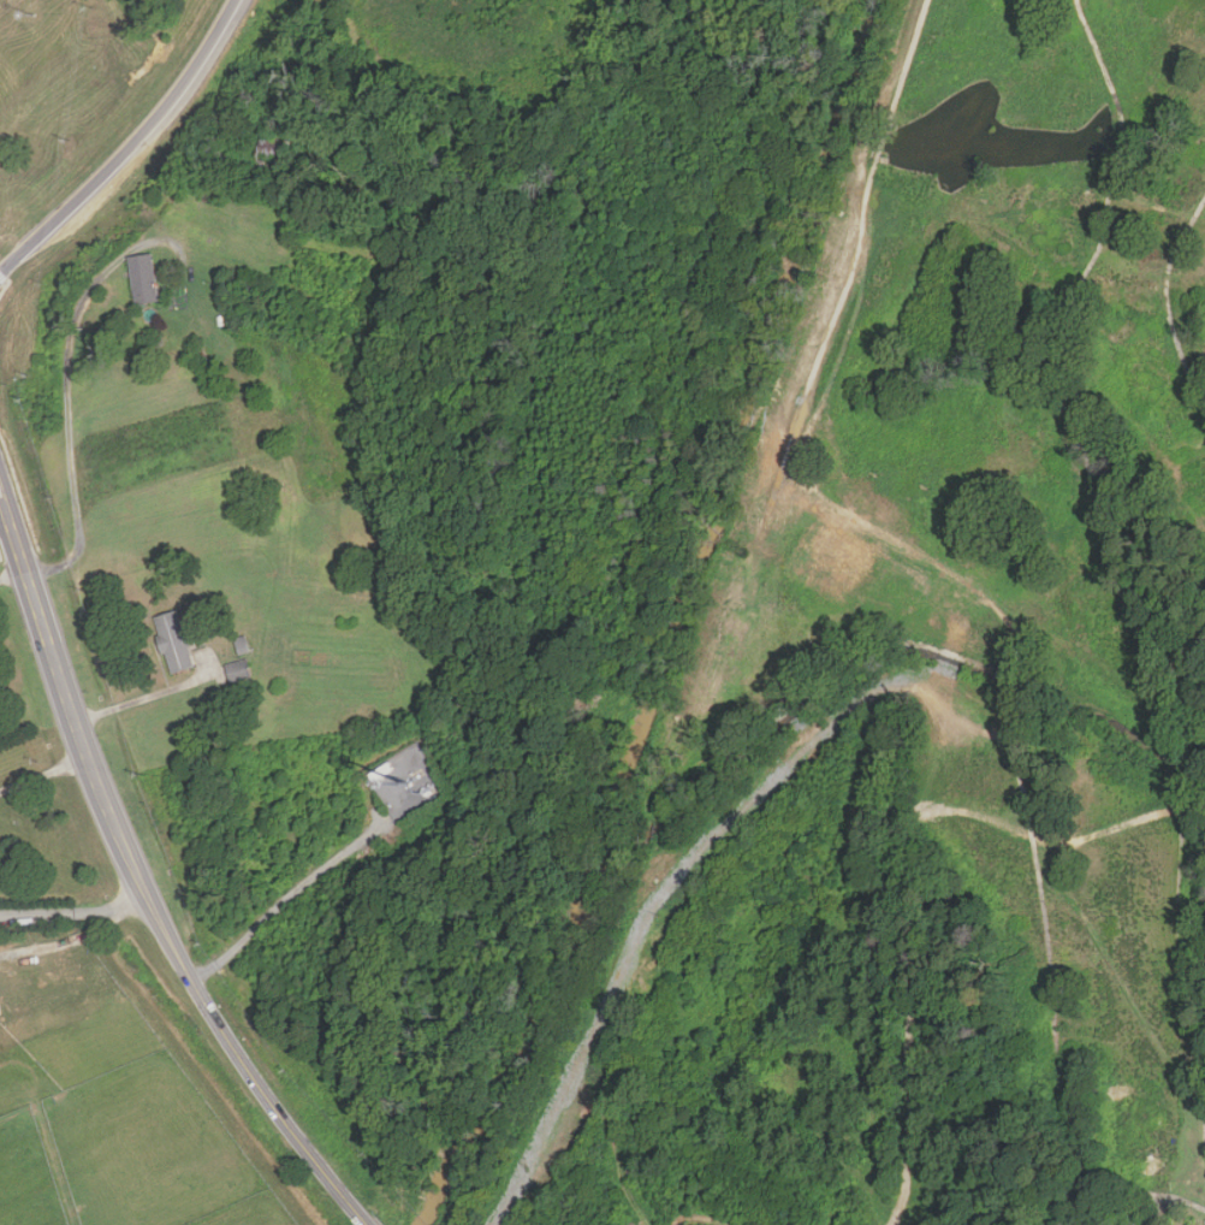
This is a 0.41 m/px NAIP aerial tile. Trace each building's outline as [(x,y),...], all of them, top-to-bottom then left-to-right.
[(284,174),(290,141),(261,135),(255,168),(284,174)] [(129,256),(135,303),(158,300),(152,253),(129,256)] [(184,633),(178,609),(155,615),(168,673),(197,667),(189,632),(184,633)] [(232,683),(253,676),(248,659),(226,665),(232,683)]
